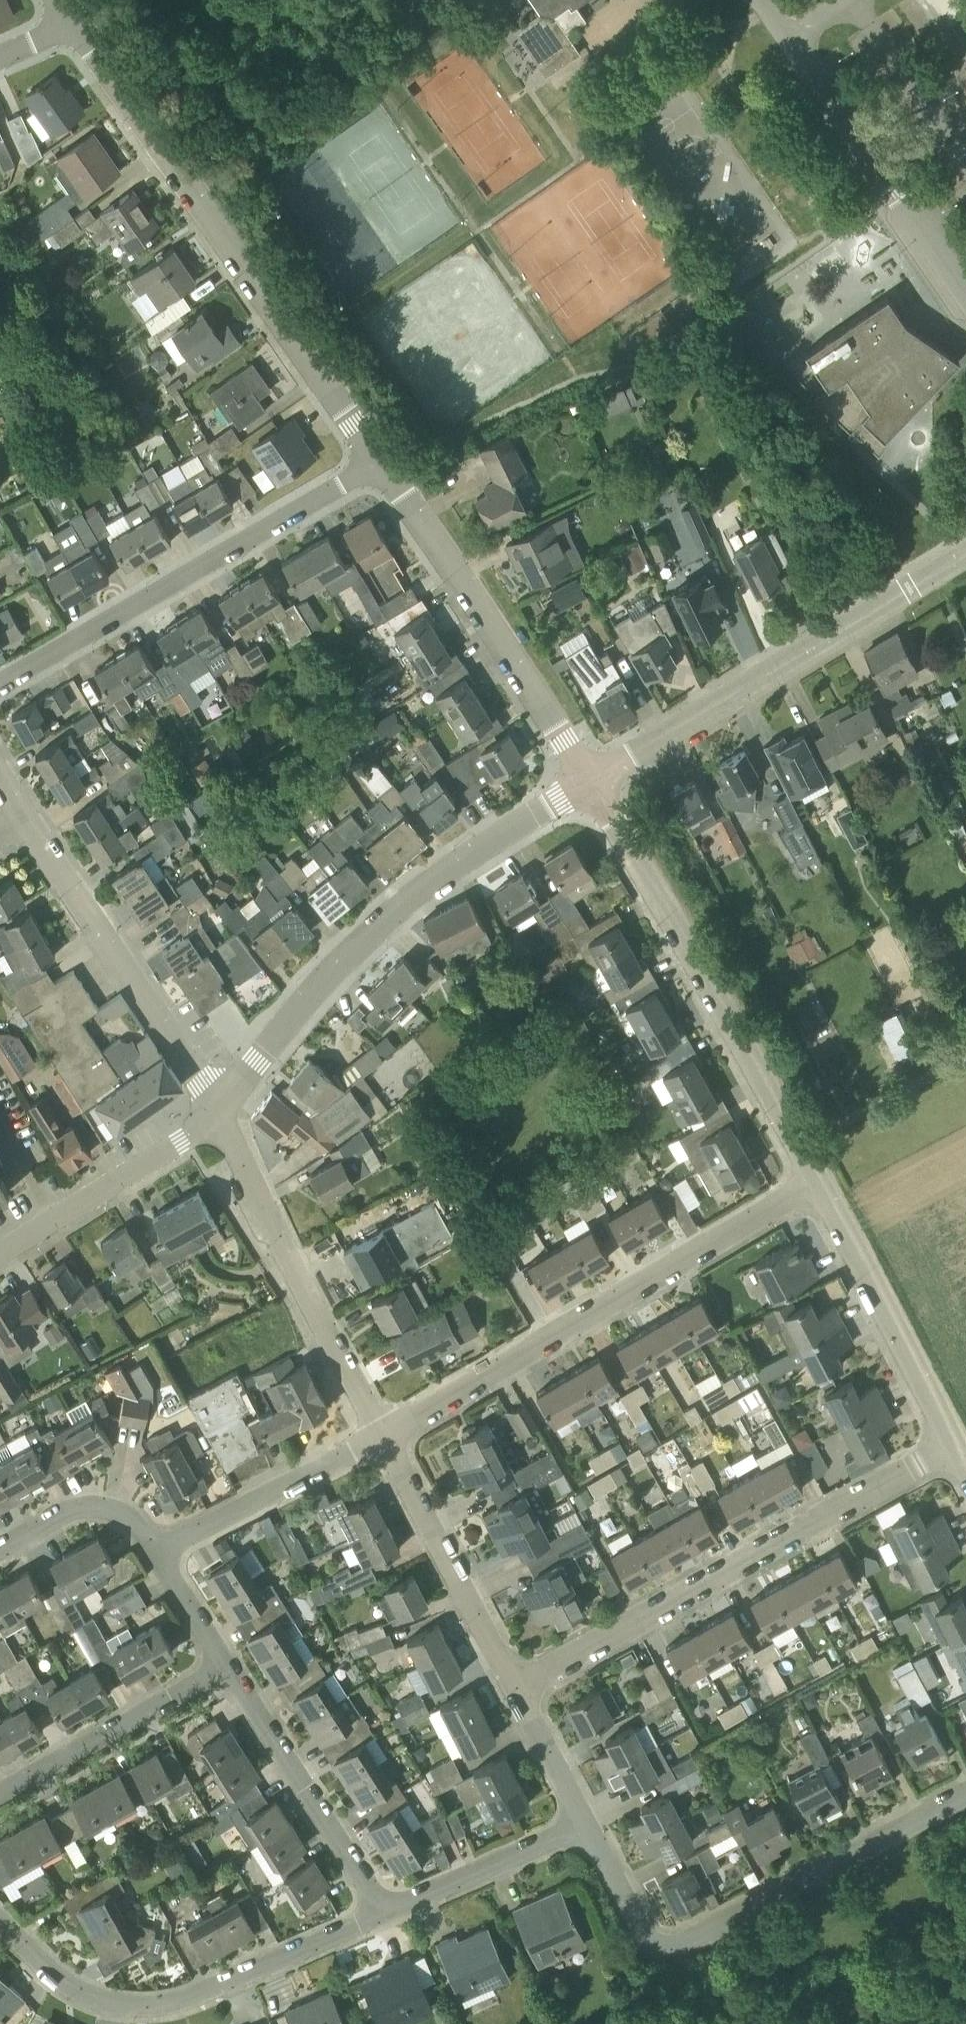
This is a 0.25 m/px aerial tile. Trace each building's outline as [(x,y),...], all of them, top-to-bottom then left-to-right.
[(6,0),(0,0),(0,22),(13,16),(6,0)] [(573,43),(567,33),(586,20),(577,6),(585,0),(535,0),(542,11),(522,24),(553,71),(580,53),(573,43)] [(453,18),(463,11),(456,1),(446,8),(453,18)] [(40,86),(26,96),(52,133),(83,111),(74,98),(70,100),(54,76),(43,83),(42,82),(39,84),(40,86)] [(41,155),(29,130),(15,135),(28,164),(41,155)] [(120,171),(103,147),(93,133),(47,165),(67,193),(29,219),(40,240),(40,241),(45,238),(52,233),(74,218),(68,209),(120,171)] [(3,139),(0,140),(0,162),(3,169),(14,165),(3,139)] [(160,228),(148,211),(133,190),(84,225),(97,243),(115,231),(128,250),(146,238),(147,239),(151,236),(150,235),(160,228)] [(24,194),(21,191),(17,191),(16,191),(13,197),(16,202),(21,203),(24,200),(24,194)] [(83,230),(74,218),(52,233),(61,245),(83,230)] [(53,257),(45,238),(40,241),(40,240),(38,241),(47,260),(49,259),(53,257)] [(173,247),(130,277),(140,292),(148,286),(161,304),(196,280),(173,247)] [(66,288),(65,293),(67,297),(72,298),(76,295),(77,291),(75,287),(70,286),(66,288)] [(785,365),(814,393),(813,394),(850,429),(854,424),(875,444),(897,421),(898,422),(959,358),(904,321),(887,295),(786,364),(785,365)] [(179,314),(171,303),(145,321),(153,333),(156,331),(179,314)] [(184,321),(179,314),(156,331),(163,341),(174,333),(198,367),(215,355),(217,359),(239,343),(231,331),(220,339),(201,313),(189,321),(187,319),(184,321)] [(125,376),(117,361),(104,368),(111,384),(125,376)] [(162,361),(155,366),(163,379),(171,374),(162,361)] [(223,403),(239,427),(266,409),(256,395),(265,389),(258,378),(262,376),(253,362),(210,392),(219,405),(223,403)] [(185,384),(180,377),(166,386),(173,397),(179,393),(176,389),(185,384)] [(716,393),(712,381),(700,386),(704,397),(716,393)] [(585,405),(592,423),(637,404),(630,387),(585,405)] [(253,447),(277,482),(313,456),(299,435),(302,433),(293,420),(253,447)] [(207,441),(217,457),(240,441),(230,426),(207,441)] [(512,482),(526,475),(512,446),(514,445),(509,434),(479,449),(483,459),(485,459),(496,481),(485,487),(488,493),(477,498),(491,527),(525,510),(512,482)] [(224,469),(217,457),(207,441),(204,436),(190,444),(196,453),(178,463),(210,518),(233,505),(215,474),(224,469)] [(173,502),(172,503),(188,531),(210,518),(178,463),(177,464),(185,477),(172,485),(169,479),(165,481),(161,474),(148,481),(160,502),(169,497),(173,502)] [(255,491),(238,463),(225,472),(241,499),(255,491)] [(153,468),(148,467),(142,470),(148,481),(157,475),(153,468)] [(80,477),(72,474),(71,474),(66,486),(75,489),(80,477)] [(154,513),(150,515),(147,509),(160,502),(148,481),(134,489),(142,502),(125,512),(149,554),(171,541),(154,513)] [(61,484),(48,491),(55,503),(68,496),(61,484)] [(598,491),(592,503),(605,509),(611,497),(598,491)] [(696,502),(681,508),(688,524),(703,517),(696,502)] [(149,554),(125,512),(105,523),(98,510),(85,517),(98,538),(110,531),(113,536),(109,539),(126,567),(149,554)] [(369,515),(344,529),(365,566),(391,551),(369,515)] [(506,545),(513,558),(517,567),(524,564),(533,583),(570,565),(572,568),(584,562),(561,516),(551,521),(552,523),(506,545)] [(92,549),(91,549),(88,544),(98,538),(85,517),(72,525),(80,538),(62,549),(69,562),(86,591),(109,577),(92,549)] [(664,528),(659,530),(646,536),(656,560),(675,552),(664,528)] [(761,537),(733,551),(749,582),(750,581),(757,594),(760,593),(761,595),(769,590),(768,589),(781,582),(774,569),(789,561),(773,531),(761,537)] [(323,581),(346,567),(328,536),(305,549),(323,581)] [(35,575),(49,567),(36,546),(23,553),(35,575)] [(620,556),(631,574),(646,565),(634,547),(620,556)] [(300,594),(323,581),(305,549),(282,563),(300,594)] [(86,591),(69,562),(47,575),(64,604),(86,591)] [(358,569),(348,575),(362,599),(372,593),(358,569)] [(263,622),(275,615),(277,619),(278,618),(292,641),(311,629),(296,605),(294,601),(284,608),(278,598),(279,597),(263,571),(240,585),(263,622)] [(723,603),(712,581),(709,575),(698,580),(698,579),(674,591),(679,602),(676,603),(682,616),(685,615),(696,636),(699,635),(700,637),(715,630),(714,627),(720,624),(713,608),(723,603)] [(584,597),(575,580),(549,593),(558,610),(584,597)] [(31,595),(38,597),(43,594),(38,583),(28,589),(31,595)] [(256,632),(253,628),(263,622),(240,585),(219,599),(235,624),(236,623),(246,638),(256,632)] [(387,618),(422,598),(421,597),(418,598),(410,585),(378,603),(387,618)] [(429,609),(422,598),(387,618),(395,630),(409,651),(437,633),(424,612),(429,609)] [(296,605),(311,629),(321,623),(306,599),(296,605)] [(677,630),(664,601),(649,610),(651,614),(635,623),(631,615),(614,624),(647,680),(657,674),(659,678),(672,670),(670,667),(676,663),(666,647),(667,639),(666,636),(677,630)] [(253,672),(241,652),(241,653),(234,642),(225,648),(216,634),(217,633),(201,607),(179,621),(208,668),(211,673),(231,660),(242,679),(253,672)] [(17,624),(8,608),(0,612),(0,634),(17,624)] [(174,660),(176,663),(166,669),(179,689),(191,708),(202,700),(190,680),(208,668),(179,621),(157,635),(173,661),(174,660)] [(363,632),(356,636),(352,639),(358,650),(370,643),(363,632)] [(917,673),(898,632),(864,653),(894,717),(914,707),(906,692),(902,695),(896,685),(917,673)] [(409,651),(421,671),(416,674),(424,686),(429,683),(462,662),(455,651),(451,654),(437,633),(409,651)] [(599,657),(589,641),(564,656),(591,701),(590,701),(606,728),(613,725),(627,718),(628,717),(626,713),(636,709),(635,707),(627,693),(632,690),(613,659),(612,660),(607,651),(599,657)] [(241,652),(253,672),(269,662),(257,643),(241,652)] [(164,699),(170,695),(179,689),(166,669),(163,664),(155,670),(138,644),(117,657),(133,683),(143,698),(157,688),(164,699)] [(569,665),(563,656),(552,663),(558,672),(569,665)] [(112,696),(118,705),(108,711),(120,730),(131,724),(122,710),(131,705),(122,690),(133,683),(117,657),(94,671),(111,697),(112,696)] [(470,673),(469,672),(462,662),(429,683),(449,715),(478,697),(465,676),(470,673)] [(55,714),(70,705),(59,687),(45,695),(45,696),(35,702),(12,715),(26,741),(49,727),(40,711),(50,705),(55,714)] [(951,689),(940,694),(946,708),(957,703),(951,689)] [(482,740),(493,733),(503,726),(496,715),(492,718),(478,697),(449,715),(463,737),(475,730),(482,740)] [(830,768),(887,737),(868,702),(854,710),(849,702),(819,718),(827,734),(816,740),(830,768)] [(100,721),(93,710),(73,722),(79,733),(100,721)] [(403,725),(394,712),(374,725),(383,738),(403,725)] [(916,729),(902,735),(908,750),(922,744),(916,729)] [(251,733),(240,739),(248,753),(259,746),(251,733)] [(493,733),(482,740),(447,762),(459,783),(470,799),(471,799),(468,794),(477,788),(481,793),(482,792),(478,786),(523,758),(508,733),(497,739),(493,733)] [(49,778),(72,763),(84,756),(71,734),(59,742),(58,741),(35,756),(49,778)] [(824,778),(802,735),(779,747),(775,740),(766,745),(772,757),(770,758),(789,796),(824,778)] [(432,765),(443,758),(429,737),(418,744),(432,765)] [(110,782),(139,763),(112,739),(101,746),(108,757),(98,764),(110,782)] [(350,756),(354,754),(351,750),(352,750),(346,740),(340,744),(346,753),(347,753),(350,756)] [(753,808),(756,779),(759,777),(744,751),(722,763),(723,763),(713,769),(723,787),(715,792),(723,805),(753,808)] [(206,757),(188,769),(200,789),(219,778),(206,757)] [(406,813),(405,814),(397,804),(405,798),(376,762),(370,761),(358,771),(376,793),(375,793),(379,798),(367,807),(376,819),(404,855),(425,839),(408,817),(409,816),(406,813)] [(63,800),(101,776),(94,765),(79,774),(72,763),(49,778),(63,800)] [(139,763),(110,782),(107,784),(116,797),(138,783),(148,798),(157,792),(139,763)] [(453,798),(455,799),(435,772),(419,785),(428,796),(419,803),(439,828),(458,813),(447,800),(452,796),(453,798)] [(716,819),(712,812),(693,779),(670,792),(686,820),(698,814),(705,825),(716,819)] [(203,791),(192,799),(201,812),(213,804),(203,791)] [(109,793),(73,816),(88,838),(126,812),(119,801),(115,803),(109,793)] [(168,794),(165,799),(173,802),(175,797),(168,794)] [(787,829),(801,822),(787,796),(774,803),(787,829)] [(184,799),(172,807),(176,814),(188,806),(184,799)] [(102,860),(124,846),(137,837),(133,830),(148,820),(138,805),(126,812),(88,838),(102,860)] [(848,835),(861,828),(851,806),(837,814),(848,835)] [(149,823),(157,834),(175,822),(169,811),(149,823)] [(366,850),(367,849),(384,871),(404,855),(376,819),(364,829),(351,814),(336,825),(349,842),(357,836),(365,846),(363,847),(366,850)] [(953,837),(965,832),(965,831),(959,814),(945,820),(953,837)] [(731,856),(744,849),(727,815),(714,822),(731,856)] [(150,851),(139,858),(135,861),(136,862),(113,877),(121,887),(128,897),(127,897),(128,898),(165,873),(155,859),(173,848),(171,844),(185,837),(175,822),(157,834),(144,843),(150,851)] [(787,829),(781,832),(798,867),(815,859),(818,865),(822,863),(801,822),(787,829)] [(349,858),(349,859),(341,849),(349,842),(336,825),(319,838),(332,854),(319,864),(348,900),(369,884),(351,862),(352,861),(349,858)] [(549,896),(573,935),(589,926),(572,899),(596,883),(597,884),(597,883),(571,842),(546,858),(545,856),(544,856),(563,887),(549,896)] [(276,898),(264,909),(272,920),(292,945),(293,944),(292,943),(301,935),(302,936),(312,929),(295,907),(296,906),(293,903),(292,904),(284,894),(292,888),(283,875),(279,870),(265,852),(253,862),(267,880),(263,882),(276,898)] [(310,894),(328,916),(348,900),(319,864),(307,874),(291,855),(283,861),(286,864),(279,870),(283,875),(292,888),(301,881),(309,890),(308,891),(310,894)] [(184,905),(203,892),(192,875),(174,886),(165,873),(128,898),(129,899),(136,909),(135,909),(142,920),(165,905),(166,906),(170,903),(168,901),(178,895),(184,905)] [(572,935),(573,935),(549,896),(539,902),(521,874),(494,891),(512,919),(530,908),(554,946),(572,935)] [(232,883),(219,876),(212,889),(225,896),(232,883)] [(24,900),(12,878),(0,884),(0,913),(24,900)] [(211,903),(203,892),(184,905),(171,914),(178,925),(198,912),(211,903)] [(490,937),(469,896),(423,920),(439,950),(441,950),(446,960),(490,937)] [(244,926),(252,936),(251,937),(253,940),(254,939),(272,961),(282,953),(281,952),(290,945),(291,946),(292,945),(272,920),(264,909),(260,905),(248,915),(238,903),(232,907),(225,899),(214,907),(235,933),(244,926)] [(25,901),(24,900),(0,913),(0,914),(25,901)] [(777,917),(771,905),(761,909),(768,921),(777,917)] [(42,932),(29,909),(1,925),(0,924),(0,940),(6,951),(42,932)] [(589,926),(573,935),(572,935),(590,967),(600,962),(601,963),(631,946),(619,924),(624,922),(617,910),(589,926)] [(217,945),(202,924),(185,936),(163,951),(177,972),(217,945)] [(35,977),(30,968),(55,955),(42,932),(6,951),(4,953),(12,968),(0,975),(0,976),(10,991),(35,977)] [(201,1008),(229,989),(261,967),(248,949),(235,933),(217,945),(177,972),(201,1008)] [(816,933),(812,936),(810,933),(785,946),(794,964),(807,958),(810,963),(827,955),(816,933)] [(601,963),(613,984),(604,989),(610,1001),(614,999),(654,977),(648,965),(643,968),(631,946),(601,963)] [(386,975),(408,997),(424,981),(428,985),(442,971),(427,956),(415,968),(404,957),(386,975)] [(59,1069),(64,1077),(83,1108),(103,1139),(164,1096),(154,1082),(150,1085),(141,1071),(124,1082),(102,1049),(81,1020),(71,1004),(89,993),(73,970),(42,990),(35,977),(10,991),(59,1069)] [(382,1031),(395,1017),(398,1021),(415,1004),(408,997),(386,975),(368,992),(379,1003),(366,1016),(382,1031)] [(620,1010),(626,1007),(638,1029),(668,1012),(656,991),(661,988),(654,977),(614,999),(620,1010)] [(457,984),(445,990),(451,1000),(461,992),(457,984)] [(556,1001),(561,1001),(569,1001),(569,991),(569,989),(556,989),(556,1001)] [(81,1020),(99,1008),(98,1007),(89,993),(71,1004),(81,1020)] [(494,1022),(485,1003),(473,1010),(482,1028),(494,1022)] [(347,1017),(359,1029),(366,1022),(360,1016),(364,1012),(358,1006),(347,1017)] [(638,1029),(651,1052),(653,1063),(651,1065),(691,1043),(685,1031),(680,1034),(668,1012),(638,1029)] [(574,1037),(588,1029),(581,1018),(567,1025),(574,1037)] [(13,1078),(36,1064),(18,1034),(5,1031),(0,1031),(0,1058),(13,1078)] [(416,1061),(422,1070),(431,1064),(413,1037),(391,1051),(403,1069),(416,1061)] [(182,1084),(155,1044),(143,1052),(135,1040),(126,1046),(120,1038),(107,1046),(102,1049),(124,1082),(141,1071),(150,1085),(154,1082),(164,1096),(182,1084)] [(363,1044),(367,1049),(372,1044),(368,1040),(363,1044)] [(698,1054),(691,1043),(651,1065),(658,1076),(663,1073),(675,1095),(705,1079),(693,1057),(698,1054)] [(353,1060),(363,1074),(383,1059),(380,1054),(374,1046),(368,1050),(353,1060)] [(307,1119),(345,1088),(329,1076),(309,1059),(282,1092),(294,1102),(291,1106),(307,1119)] [(251,1116),(252,1116),(277,1137),(287,1125),(320,1152),(371,1114),(358,1096),(372,1086),(363,1074),(345,1088),(307,1119),(291,1106),(271,1090),(251,1116)] [(64,1077),(58,1081),(56,1082),(75,1112),(83,1108),(64,1077)] [(699,1111),(705,1122),(728,1109),(722,1098),(717,1100),(705,1079),(675,1095),(688,1118),(699,1111)] [(69,1165),(91,1151),(73,1123),(66,1127),(44,1095),(30,1104),(69,1165)] [(620,1112),(625,1121),(633,1116),(628,1107),(620,1112)] [(697,1170),(698,1170),(712,1162),(742,1145),(730,1123),(735,1121),(728,1109),(705,1122),(678,1137),(697,1170)] [(323,1196),(369,1169),(360,1152),(371,1146),(361,1128),(330,1151),(335,1160),(310,1174),(316,1184),(314,1186),(319,1194),(321,1193),(323,1196)] [(423,1154),(414,1140),(407,1144),(415,1159),(423,1154)] [(711,1192),(759,1166),(760,1165),(759,1164),(754,1167),(742,1145),(712,1162),(698,1170),(711,1192)] [(614,1152),(602,1159),(610,1172),(622,1164),(614,1152)] [(419,1167),(424,1176),(440,1167),(435,1159),(419,1167)] [(8,1191),(1,1176),(6,1173),(0,1160),(0,1196),(8,1191)] [(686,1175),(674,1182),(688,1208),(701,1200),(686,1175)] [(662,1188),(666,1190),(671,1187),(672,1183),(670,1178),(665,1177),(661,1179),(659,1184),(662,1188)] [(675,1188),(663,1194),(677,1217),(688,1210),(675,1188)] [(153,1215),(168,1242),(177,1237),(186,1252),(188,1250),(190,1249),(193,1256),(209,1247),(206,1241),(198,1227),(214,1218),(198,1190),(153,1215)] [(651,1192),(630,1205),(647,1234),(668,1222),(651,1192)] [(586,1200),(595,1213),(606,1206),(598,1193),(586,1200)] [(584,1220),(595,1213),(586,1200),(575,1206),(584,1220)] [(419,1208),(344,1250),(361,1282),(381,1271),(383,1275),(402,1265),(400,1261),(412,1255),(418,1265),(457,1244),(435,1202),(420,1210),(419,1208)] [(525,1212),(532,1224),(544,1217),(537,1205),(525,1212)] [(630,1205),(608,1217),(626,1247),(647,1234),(630,1205)] [(514,1218),(521,1229),(522,1230),(532,1224),(525,1212),(514,1218)] [(152,1271),(158,1281),(170,1273),(164,1264),(162,1261),(160,1257),(149,1264),(143,1255),(143,1254),(125,1226),(101,1242),(112,1259),(119,1270),(132,1262),(141,1278),(152,1271)] [(588,1269),(609,1257),(591,1227),(570,1240),(588,1269)] [(570,1240),(549,1252),(566,1282),(588,1269),(570,1240)] [(819,1275),(809,1255),(808,1254),(804,1257),(796,1242),(755,1263),(773,1298),(819,1275)] [(155,1249),(160,1257),(162,1261),(164,1264),(172,1260),(164,1245),(155,1249)] [(528,1265),(545,1294),(566,1282),(549,1252),(528,1265)] [(91,1307),(104,1299),(95,1283),(86,1288),(77,1274),(73,1276),(65,1262),(43,1276),(59,1301),(74,1291),(76,1295),(81,1291),(91,1307)] [(170,1273),(158,1281),(164,1289),(176,1282),(170,1273)] [(385,1326),(415,1310),(415,1309),(428,1301),(415,1277),(401,1284),(401,1283),(371,1299),(385,1326)] [(488,1285),(494,1295),(504,1289),(498,1279),(488,1285)] [(36,1323),(47,1316),(41,1306),(30,1289),(16,1298),(13,1293),(2,1300),(2,1299),(1,1299),(2,1300),(0,1301),(0,1335),(3,1339),(0,1341),(0,1354),(2,1357),(8,1366),(33,1349),(24,1336),(39,1327),(36,1323)] [(697,1339),(718,1327),(701,1297),(680,1310),(697,1339)] [(459,1340),(478,1331),(462,1299),(391,1336),(407,1367),(459,1341),(459,1340)] [(835,1306),(817,1315),(810,1301),(795,1309),(790,1299),(773,1308),(779,1319),(783,1326),(779,1329),(790,1351),(800,1347),(844,1324),(835,1306)] [(676,1351),(697,1339),(680,1310),(659,1322),(676,1351)] [(659,1322),(638,1334),(655,1364),(660,1372),(681,1359),(676,1351),(659,1322)] [(65,1335),(58,1323),(46,1331),(53,1342),(65,1335)] [(844,1324),(800,1347),(807,1361),(816,1378),(843,1364),(836,1350),(842,1347),(853,1341),(844,1324)] [(634,1376),(655,1364),(638,1334),(617,1346),(634,1376)] [(80,1343),(89,1358),(102,1351),(93,1335),(80,1343)] [(793,1366),(786,1353),(755,1369),(760,1378),(762,1381),(793,1366)] [(596,1398),(617,1386),(599,1356),(578,1369),(596,1398)] [(5,1399),(13,1410),(29,1399),(22,1389),(8,1366),(2,1357),(0,1358),(0,1391),(5,1399)] [(296,1394),(316,1384),(310,1373),(305,1363),(285,1374),(279,1361),(255,1373),(273,1408),(273,1409),(298,1397),(296,1394)] [(123,1371),(136,1395),(131,1423),(145,1426),(147,1411),(148,1407),(152,1407),(153,1385),(140,1362),(123,1371)] [(131,1423),(136,1395),(123,1371),(119,1363),(104,1371),(116,1392),(118,1392),(123,1393),(118,1421),(131,1423)] [(557,1381),(575,1411),(596,1398),(578,1369),(557,1381)] [(248,1392),(241,1380),(237,1371),(185,1398),(222,1461),(269,1436),(259,1415),(247,1393),(248,1392)] [(730,1395),(756,1380),(752,1372),(741,1378),(738,1373),(722,1382),(730,1395)] [(554,1423),(575,1411),(557,1381),(536,1393),(554,1423)] [(876,1385),(858,1394),(851,1381),(825,1395),(841,1426),(885,1403),(876,1385)] [(701,1394),(704,1399),(709,1407),(730,1395),(722,1382),(701,1394)] [(631,1390),(638,1402),(648,1396),(649,1396),(642,1383),(631,1390)] [(328,1407),(316,1384),(296,1394),(298,1397),(273,1409),(273,1408),(259,1415),(269,1436),(328,1407)] [(757,1386),(726,1403),(734,1417),(764,1399),(757,1386)] [(638,1402),(631,1390),(620,1396),(636,1424),(647,1417),(645,1415),(638,1402)] [(56,1391),(43,1398),(48,1407),(61,1399),(56,1391)] [(101,1424),(114,1417),(102,1395),(89,1402),(85,1397),(66,1407),(91,1451),(101,1446),(104,1452),(113,1447),(101,1424)] [(734,1417),(726,1403),(715,1410),(722,1423),(734,1417)] [(877,1430),(883,1426),(894,1421),(885,1403),(841,1426),(857,1457),(884,1443),(877,1430)] [(537,1427),(524,1405),(513,1411),(504,1410),(519,1436),(537,1427)] [(691,1424),(701,1419),(693,1405),(683,1411),(691,1424)] [(91,1451),(66,1407),(65,1408),(73,1421),(55,1431),(61,1441),(49,1448),(64,1474),(83,1464),(80,1457),(91,1451)] [(787,1440),(775,1418),(763,1425),(775,1448),(787,1440)] [(501,1447),(488,1423),(476,1430),(473,1424),(462,1429),(466,1435),(462,1438),(466,1446),(451,1454),(459,1469),(501,1447)] [(202,1450),(192,1430),(187,1428),(173,1434),(176,1440),(140,1459),(144,1468),(150,1464),(156,1476),(188,1460),(187,1458),(202,1450)] [(649,1428),(635,1436),(644,1451),(658,1443),(649,1428)] [(795,1432),(791,1434),(799,1448),(813,1441),(811,1437),(795,1432)] [(33,1443),(14,1454),(31,1485),(41,1479),(44,1485),(64,1474),(49,1448),(38,1454),(33,1443)] [(611,1446),(599,1453),(607,1466),(618,1460),(611,1446)] [(486,1485),(509,1473),(514,1484),(557,1462),(551,1450),(521,1466),(516,1456),(508,1461),(501,1447),(459,1469),(467,1484),(482,1476),(486,1485)] [(627,1455),(634,1467),(647,1460),(639,1447),(627,1453),(627,1455)] [(607,1466),(599,1453),(588,1459),(596,1472),(607,1466)] [(0,1462),(0,1498),(5,1507),(23,1497),(20,1491),(31,1485),(14,1454),(0,1462)] [(803,1488),(785,1456),(763,1469),(780,1500),(803,1488)] [(202,1476),(197,1478),(188,1460),(156,1476),(161,1486),(155,1489),(166,1510),(208,1488),(202,1476)] [(691,1466),(704,1489),(715,1483),(703,1460),(691,1466)] [(537,1516),(524,1492),(563,1472),(557,1462),(514,1484),(520,1494),(497,1506),(502,1515),(487,1523),(495,1538),(537,1516)] [(718,1535),(700,1503),(699,1504),(694,1494),(704,1489),(691,1466),(680,1472),(691,1493),(671,1504),(677,1516),(678,1516),(696,1547),(718,1535)] [(780,1500),(763,1469),(740,1481),(758,1513),(780,1500)] [(610,1471),(598,1478),(606,1491),(618,1484),(610,1471)] [(606,1491),(598,1478),(587,1484),(595,1497),(606,1491)] [(740,1481),(718,1493),(735,1525),(758,1513),(740,1481)] [(683,1485),(669,1492),(674,1502),(688,1495),(683,1485)] [(592,1498),(586,1487),(573,1494),(580,1505),(592,1498)] [(316,1509),(317,1509),(329,1502),(324,1493),(311,1499),(316,1509)] [(332,1501),(317,1509),(323,1521),(337,1514),(351,1541),(362,1535),(386,1522),(374,1497),(361,1504),(360,1502),(343,1511),(336,1499),(332,1501)] [(942,1514),(925,1523),(918,1509),(882,1527),(897,1558),(951,1531),(942,1514)] [(522,1553),(537,1546),(542,1556),(565,1544),(588,1532),(582,1521),(559,1533),(555,1525),(544,1531),(537,1516),(495,1538),(503,1552),(518,1545),(522,1553)] [(678,1516),(677,1516),(656,1528),(673,1560),(696,1547),(678,1516)] [(295,1536),(287,1520),(275,1525),(278,1530),(284,1542),(295,1536)] [(386,1522),(362,1535),(351,1541),(364,1568),(351,1574),(349,1568),(333,1576),(334,1579),(318,1585),(325,1600),(377,1578),(370,1565),(388,1556),(387,1554),(399,1548),(386,1522)] [(656,1528),(633,1541),(651,1572),(673,1560),(656,1528)] [(268,1536),(279,1559),(289,1552),(284,1542),(278,1530),(268,1536)] [(942,1558),(949,1555),(960,1549),(951,1531),(897,1558),(913,1590),(949,1572),(942,1558)] [(588,1532),(565,1544),(542,1556),(548,1567),(533,1574),(538,1583),(523,1591),(531,1606),(572,1584),(586,1576),(574,1554),(593,1544),(588,1532)] [(98,1536),(76,1549),(97,1587),(109,1580),(102,1569),(113,1563),(98,1536)] [(214,1544),(219,1553),(231,1545),(226,1536),(214,1544)] [(633,1541),(611,1553),(629,1585),(651,1572),(633,1541)] [(251,1576),(237,1555),(231,1545),(219,1553),(225,1563),(207,1574),(221,1596),(251,1576)] [(52,1562),(62,1579),(66,1588),(76,1582),(81,1590),(87,1592),(97,1587),(76,1549),(52,1562)] [(835,1595),(857,1583),(852,1573),(840,1551),(817,1563),(835,1595)] [(795,1576),(813,1607),(817,1617),(840,1605),(835,1595),(817,1563),(795,1576)] [(596,1572),(608,1594),(619,1588),(607,1566),(596,1572)] [(63,1606),(51,1585),(40,1591),(28,1571),(5,1584),(19,1610),(42,1598),(50,1610),(63,1634),(71,1629),(75,1627),(63,1606)] [(398,1613),(399,1614),(426,1600),(413,1574),(385,1588),(388,1594),(379,1599),(388,1618),(398,1613)] [(271,1582),(259,1590),(251,1576),(221,1596),(235,1618),(246,1611),(253,1621),(283,1601),(271,1582)] [(773,1588),(790,1620),(813,1607),(795,1576),(773,1588)] [(117,1604),(139,1591),(133,1580),(103,1597),(109,1608),(117,1604)] [(19,1610),(5,1584),(0,1586),(0,1628),(3,1633),(25,1620),(19,1610)] [(585,1608),(572,1584),(531,1606),(539,1621),(553,1613),(558,1622),(585,1608)] [(750,1600),(768,1632),(790,1620),(773,1588),(750,1600)] [(145,1602),(139,1591),(117,1604),(123,1615),(145,1602)] [(963,1600),(961,1596),(948,1603),(942,1591),(920,1602),(942,1646),(965,1634),(965,1606),(963,1600)] [(63,1606),(75,1627),(83,1623),(86,1621),(74,1600),(63,1606)] [(292,1640),(284,1627),(295,1620),(283,1601),(253,1621),(259,1630),(248,1637),(262,1659),(292,1640)] [(871,1607),(877,1618),(884,1614),(878,1603),(871,1607)] [(729,1654),(751,1642),(733,1610),(711,1623),(729,1654)] [(94,1617),(86,1621),(83,1623),(94,1644),(106,1637),(94,1617)] [(365,1642),(386,1634),(382,1622),(358,1631),(357,1627),(334,1636),(341,1650),(365,1641),(365,1642)] [(83,1623),(75,1627),(71,1629),(93,1668),(71,1680),(85,1707),(108,1694),(94,1669),(105,1663),(94,1644),(83,1623)] [(706,1667),(729,1654),(711,1623),(688,1635),(706,1667)] [(136,1637),(150,1663),(173,1651),(158,1624),(136,1637)] [(406,1641),(418,1664),(450,1648),(438,1624),(406,1641)] [(390,1632),(386,1634),(365,1642),(370,1653),(394,1644),(390,1632)] [(942,1646),(952,1667),(956,1665),(962,1678),(959,1680),(965,1693),(965,1634),(942,1646)] [(666,1648),(684,1679),(706,1667),(688,1635),(666,1648)] [(861,1641),(868,1654),(879,1648),(878,1647),(872,1636),(871,1635),(861,1641)] [(6,1665),(14,1661),(18,1659),(6,1637),(0,1641),(0,1654),(6,1665)] [(136,1637),(112,1650),(119,1662),(127,1676),(150,1663),(136,1637)] [(315,1654),(313,1656),(305,1660),(292,1640),(262,1659),(276,1681),(291,1671),(297,1680),(322,1664),(315,1654)] [(776,1640),(763,1647),(771,1660),(781,1654),(783,1653),(776,1640)] [(868,1654),(861,1641),(849,1647),(856,1661),(868,1654)] [(771,1660),(763,1647),(753,1652),(760,1666),(771,1660)] [(450,1648),(418,1664),(430,1688),(463,1672),(450,1648)] [(632,1651),(622,1656),(627,1666),(638,1661),(632,1651)] [(316,1656),(322,1664),(327,1661),(322,1652),(316,1656)] [(832,1667),(825,1654),(812,1661),(820,1674),(832,1667)] [(913,1660),(916,1668),(930,1661),(926,1654),(913,1660)] [(26,1655),(18,1659),(14,1661),(27,1683),(38,1677),(26,1655)] [(659,1700),(672,1693),(654,1660),(642,1667),(659,1700)] [(14,1661),(6,1665),(3,1667),(16,1690),(27,1683),(14,1661)] [(334,1671),(327,1661),(322,1664),(328,1675),(334,1671)] [(939,1680),(930,1661),(916,1668),(926,1687),(939,1680)] [(307,1719),(339,1699),(325,1677),(328,1675),(322,1664),(297,1680),(304,1690),(293,1697),(307,1719)] [(947,1752),(924,1711),(918,1714),(914,1707),(931,1698),(913,1666),(896,1675),(908,1698),(894,1705),(903,1721),(893,1727),(913,1764),(937,1751),(939,1754),(945,1751),(949,1758),(950,1758),(947,1752)] [(53,1676),(41,1682),(62,1720),(85,1707),(71,1680),(59,1687),(53,1676)] [(767,1683),(774,1696),(787,1689),(780,1676),(767,1683)] [(620,1711),(607,1685),(597,1690),(569,1705),(582,1732),(611,1717),(611,1716),(620,1711)] [(800,1695),(807,1709),(820,1703),(813,1689),(800,1695)] [(439,1706),(452,1730),(484,1713),(472,1690),(439,1706)] [(396,1703),(402,1714),(425,1702),(419,1691),(396,1703)] [(3,1719),(17,1745),(40,1732),(18,1693),(6,1700),(13,1713),(3,1719)] [(338,1744),(362,1728),(369,1724),(368,1724),(369,1723),(363,1712),(361,1713),(348,1693),(339,1699),(307,1719),(321,1741),(332,1734),(338,1744)] [(672,1693),(659,1700),(639,1710),(646,1721),(677,1704),(672,1693)] [(741,1700),(747,1712),(757,1707),(750,1695),(741,1700)] [(729,1707),(736,1720),(748,1714),(741,1701),(729,1707)] [(425,1702),(402,1714),(407,1725),(430,1713),(425,1702)] [(725,1727),(736,1720),(729,1707),(718,1713),(725,1727)] [(839,1750),(843,1757),(862,1792),(874,1786),(879,1795),(880,1795),(875,1785),(893,1776),(875,1741),(884,1736),(871,1711),(856,1719),(865,1736),(839,1750)] [(496,1737),(484,1713),(452,1730),(464,1754),(496,1737)] [(191,1733),(214,1770),(244,1751),(229,1728),(223,1731),(215,1718),(191,1733)] [(17,1745),(3,1719),(0,1720),(0,1755),(17,1745)] [(348,1782),(378,1762),(364,1741),(375,1734),(369,1724),(362,1728),(338,1744),(344,1753),(334,1760),(348,1782)] [(604,1772),(645,1750),(633,1726),(606,1741),(611,1749),(596,1757),(604,1772)] [(829,1758),(814,1730),(800,1738),(815,1766),(829,1758)] [(132,1765),(135,1771),(149,1796),(164,1787),(170,1799),(193,1786),(173,1749),(159,1757),(156,1752),(132,1765)] [(657,1774),(645,1750),(604,1772),(611,1787),(626,1779),(631,1788),(657,1774)] [(258,1773),(244,1751),(214,1770),(237,1805),(261,1790),(252,1777),(258,1773)] [(676,1777),(698,1765),(692,1754),(670,1766),(676,1777)] [(473,1772),(463,1777),(464,1777),(475,1799),(485,1795),(517,1779),(505,1755),(473,1771),(473,1772)] [(435,1778),(458,1766),(453,1756),(429,1768),(435,1778)] [(372,1797),(379,1807),(403,1791),(396,1780),(391,1783),(378,1762),(348,1782),(361,1804),(372,1797)] [(789,1780),(813,1826),(814,1825),(812,1821),(823,1815),(827,1823),(828,1823),(824,1815),(841,1805),(819,1764),(815,1766),(789,1780)] [(698,1765),(676,1777),(674,1778),(679,1789),(704,1777),(698,1765)] [(435,1778),(429,1781),(434,1793),(464,1777),(463,1777),(458,1766),(435,1778)] [(119,1773),(95,1786),(111,1817),(149,1796),(135,1771),(122,1778),(119,1773)] [(497,1819),(510,1812),(529,1802),(517,1779),(485,1795),(475,1799),(474,1800),(486,1822),(496,1817),(497,1819)] [(75,1805),(61,1812),(75,1837),(111,1817),(95,1786),(72,1799),(75,1805)] [(261,1790),(237,1805),(260,1841),(289,1822),(275,1800),(269,1803),(261,1790)] [(383,1849),(413,1830),(399,1808),(409,1801),(403,1791),(379,1807),(385,1816),(369,1826),(383,1849)] [(680,1817),(669,1795),(668,1794),(641,1808),(646,1816),(631,1824),(639,1839),(680,1817)] [(704,1807),(712,1822),(724,1816),(716,1801),(704,1807)] [(733,1831),(739,1841),(748,1836),(760,1858),(776,1850),(773,1844),(789,1835),(773,1806),(746,1820),(738,1805),(724,1813),(727,1820),(733,1831)] [(444,1817),(453,1838),(465,1833),(456,1811),(444,1817)] [(64,1843),(75,1837),(61,1812),(47,1820),(44,1814),(21,1827),(38,1858),(64,1843)] [(427,1851),(422,1844),(438,1834),(442,1843),(453,1838),(444,1817),(441,1812),(440,1813),(431,1819),(413,1830),(383,1849),(397,1870),(401,1867),(404,1871),(403,1872),(403,1873),(415,1865),(412,1860),(427,1851)] [(693,1841),(680,1817),(639,1839),(646,1854),(661,1846),(666,1855),(693,1841)] [(733,1831),(727,1820),(705,1832),(711,1843),(733,1831)] [(260,1841),(283,1876),(307,1861),(299,1849),(304,1845),(289,1822),(260,1841)] [(150,1832),(156,1842),(167,1836),(160,1825),(150,1832)] [(21,1827),(0,1839),(0,1846),(0,1885),(13,1878),(10,1873),(38,1858),(21,1827)] [(178,1843),(193,1868),(207,1860),(192,1835),(178,1843)] [(716,1889),(707,1871),(720,1865),(710,1844),(691,1854),(696,1865),(662,1883),(675,1910),(705,1895),(711,1906),(719,1902),(713,1891),(716,1889)] [(313,1858),(307,1861),(283,1876),(307,1913),(331,1898),(322,1885),(328,1881),(313,1858)] [(128,1870),(125,1864),(115,1870),(118,1875),(128,1870)] [(92,1931),(121,1914),(111,1895),(124,1887),(118,1875),(115,1870),(86,1885),(87,1886),(63,1899),(75,1920),(83,1916),(92,1931)] [(184,1883),(188,1893),(198,1889),(193,1879),(184,1883)] [(560,1889),(514,1909),(537,1964),(563,1953),(562,1950),(565,1949),(563,1946),(582,1938),(573,1916),(574,1915),(572,1911),(570,1912),(560,1889)] [(254,1929),(250,1924),(264,1916),(250,1891),(228,1904),(221,1892),(206,1900),(212,1912),(229,1943),(254,1929)] [(127,1911),(121,1914),(92,1931),(105,1955),(110,1952),(118,1965),(151,1947),(156,1931),(156,1929),(155,1927),(153,1926),(137,1921),(139,1916),(127,1911)] [(229,1943),(212,1912),(176,1933),(190,1958),(203,1950),(206,1956),(229,1943)] [(487,1927),(457,1940),(455,1935),(437,1943),(461,1997),(508,1977),(487,1927)] [(383,1972),(362,1981),(377,2016),(389,2010),(395,2023),(402,2023),(431,2011),(408,1956),(382,1968),(383,1972)] [(3,2019),(5,2022),(7,2019),(5,2017),(23,1998),(0,1975),(0,2022),(3,2019)] [(313,1998),(286,2010),(292,2023),(344,2023),(330,1991),(313,1998)]
